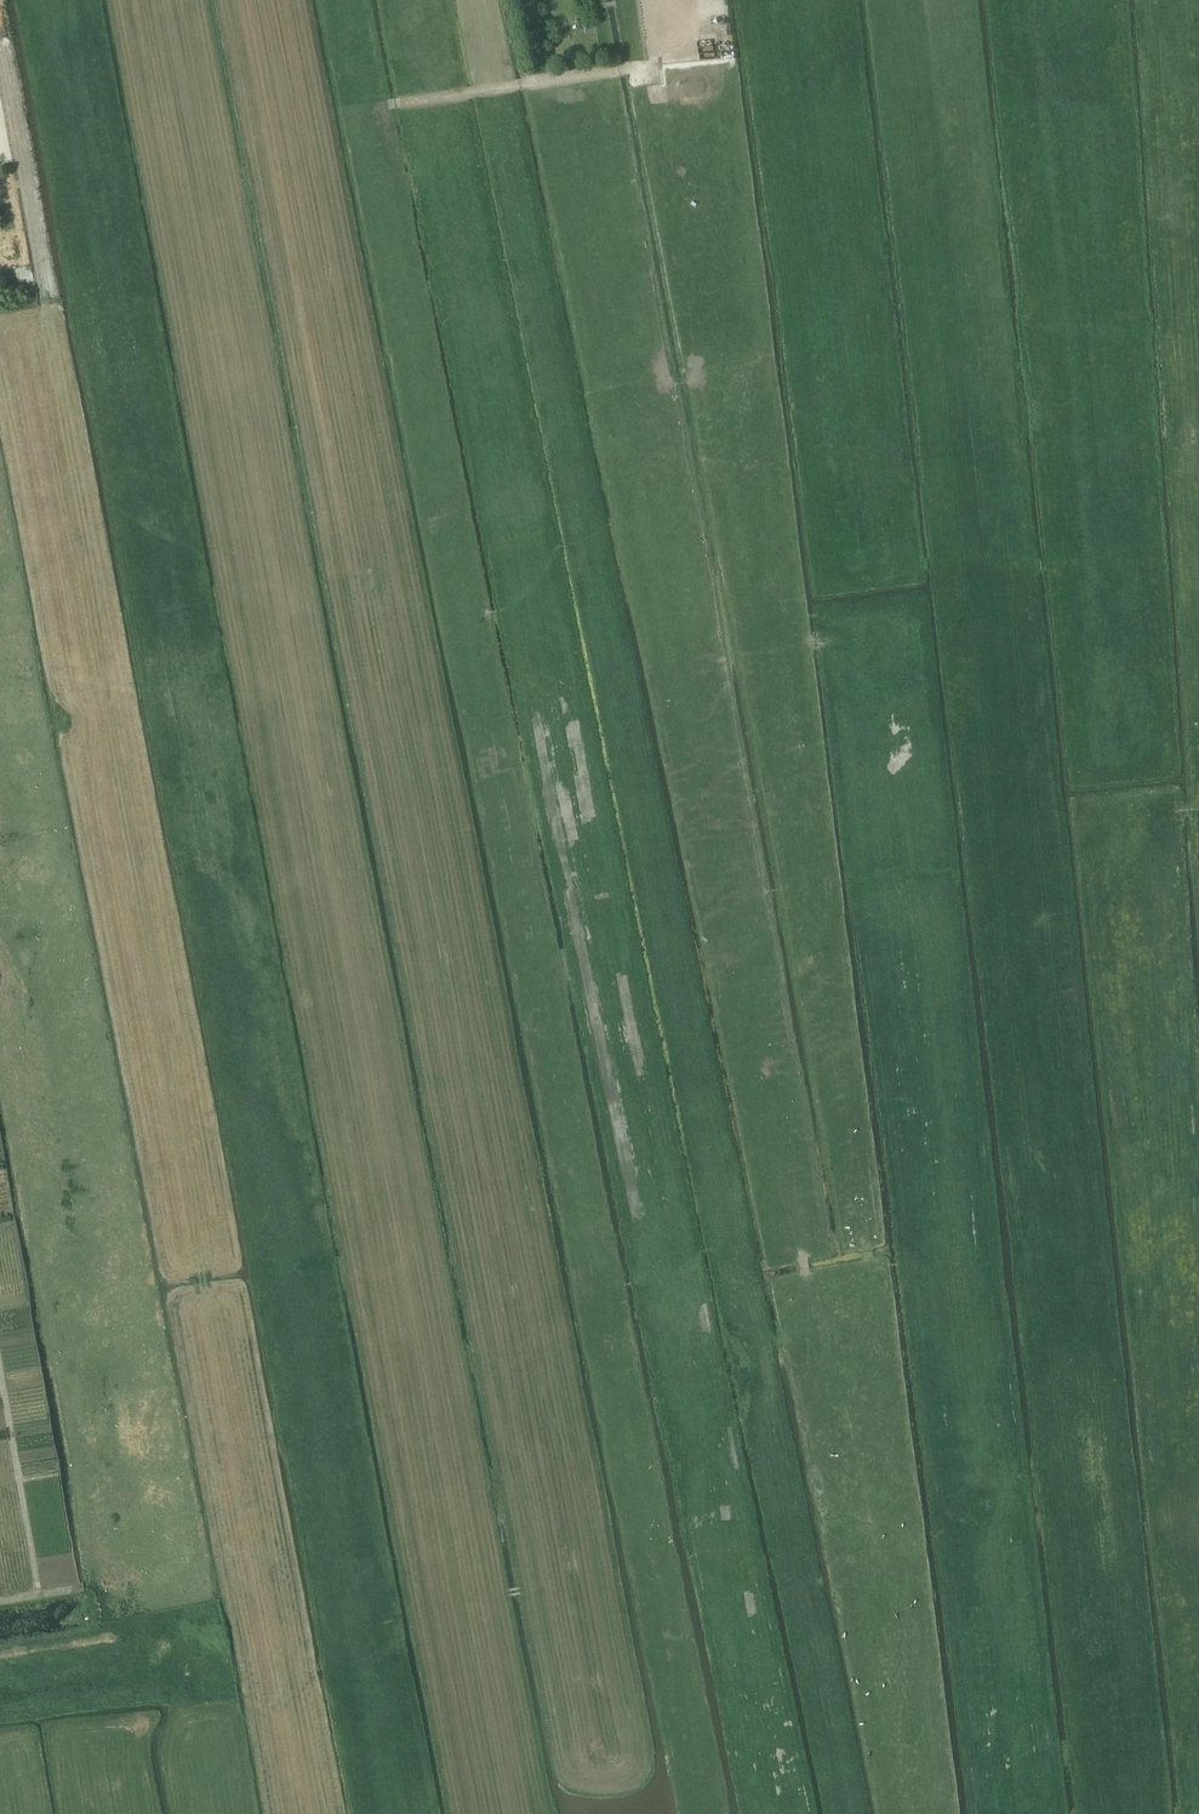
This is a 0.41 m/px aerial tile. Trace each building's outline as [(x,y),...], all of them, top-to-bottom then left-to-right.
[(522,9),(515,10),(516,17),(523,16),(522,9)]
